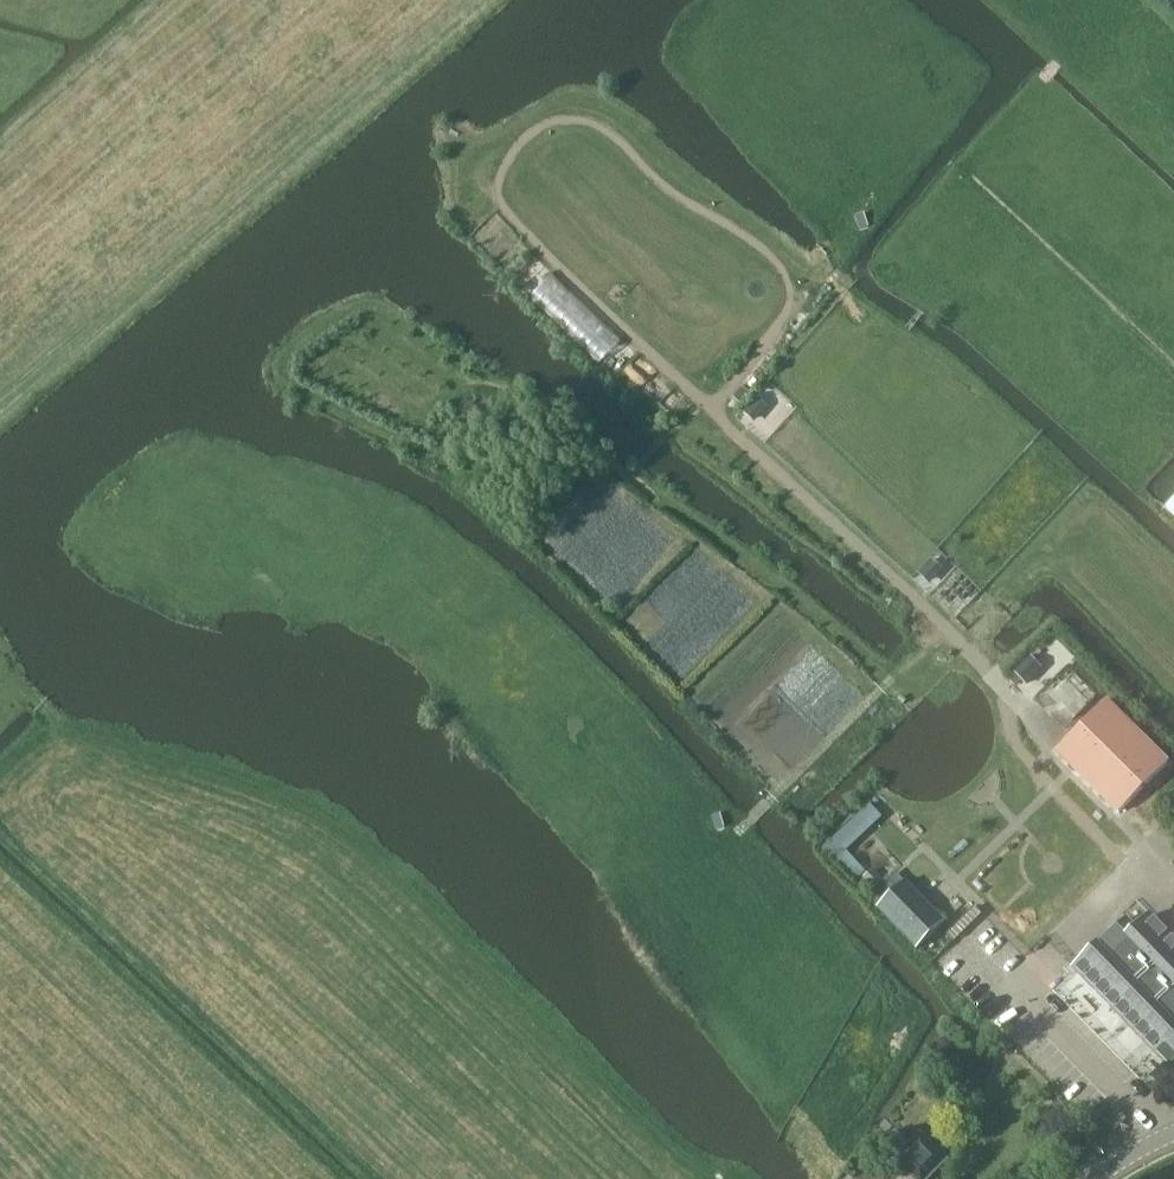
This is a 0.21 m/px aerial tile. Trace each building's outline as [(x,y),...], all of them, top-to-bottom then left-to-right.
[(1173,16),(1173,0),(1156,0),(1173,16)] [(604,359),(625,338),(555,271),(535,292),(604,359)] [(1165,507),(1173,515),(1173,497),(1165,507)] [(1058,752),(1120,814),(1172,762),(1109,700),(1058,752)] [(858,878),(870,868),(851,847),(888,814),(873,797),(824,842),(858,878)] [(918,949),(945,922),(905,881),(878,908),(918,949)] [(1150,915),(1127,938),(1130,940),(1110,959),(1098,946),(1075,968),(1173,1070),(1173,940),(1150,915)] [(1108,1120),(1117,1130),(1127,1120),(1118,1111),(1108,1120)] [(898,1161),(916,1178),(927,1178),(945,1161),(921,1137),(898,1161)]
